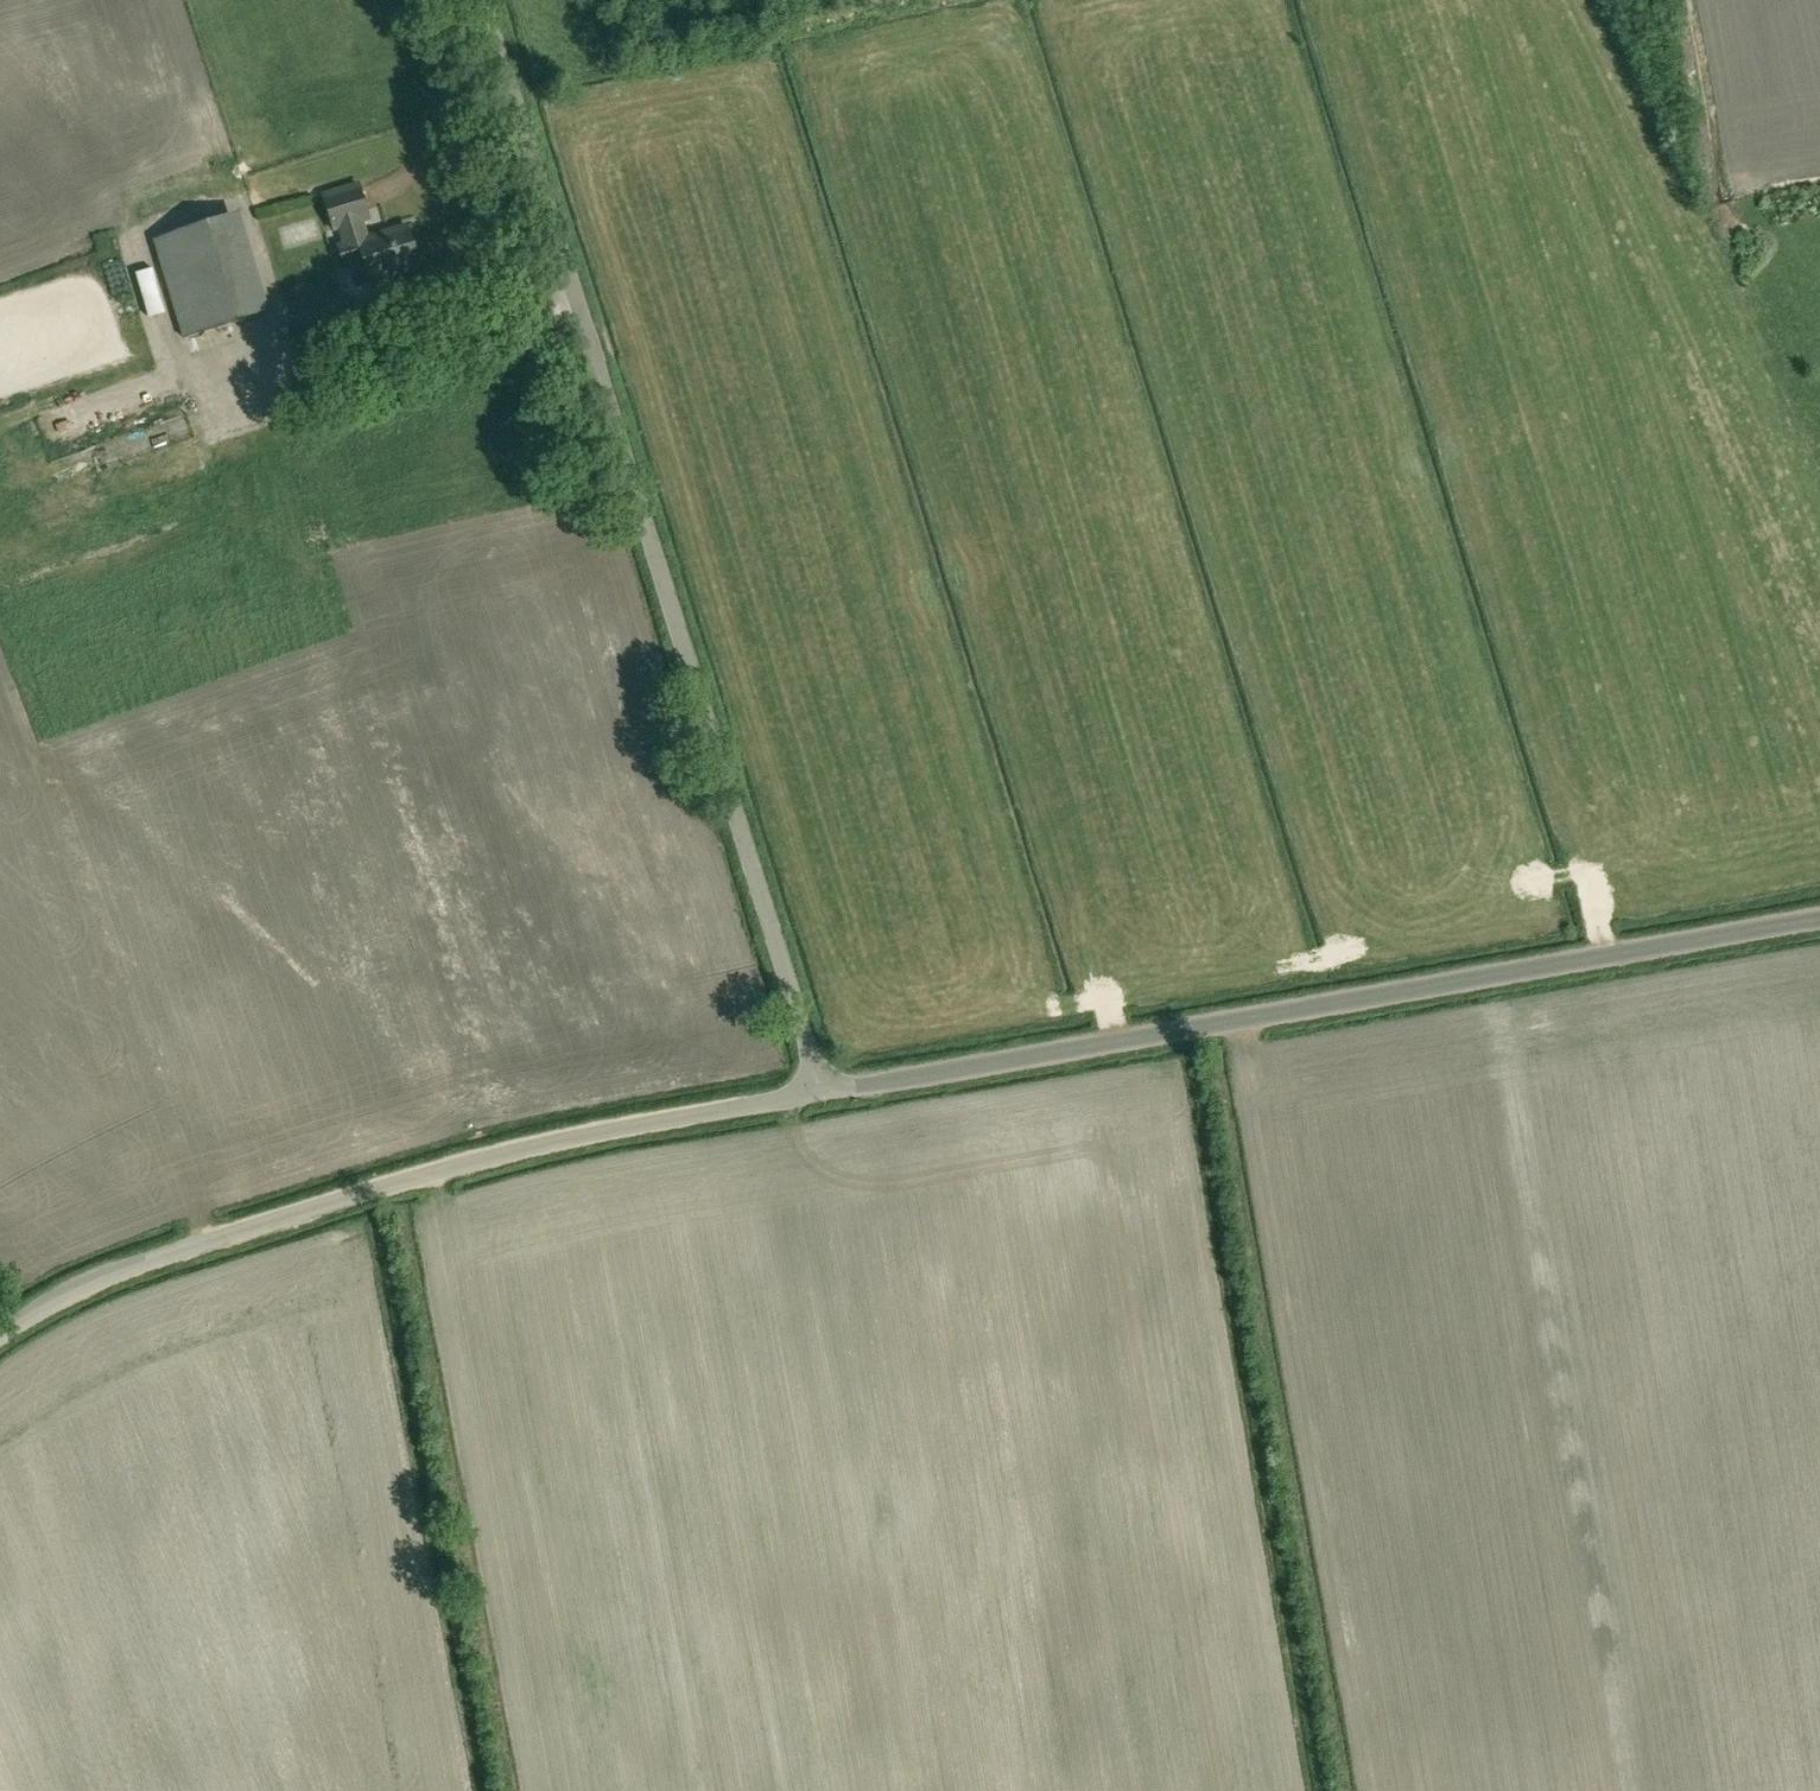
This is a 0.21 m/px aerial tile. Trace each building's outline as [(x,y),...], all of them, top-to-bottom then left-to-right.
[(369,239),(363,221),(370,219),(359,185),(323,197),(334,230),(338,229),(344,247),(338,249),(344,267),(364,260),(371,283),(421,266),(408,226),(369,239)] [(223,274),(208,223),(154,239),(184,339),(257,317),(242,268),(223,274)]
